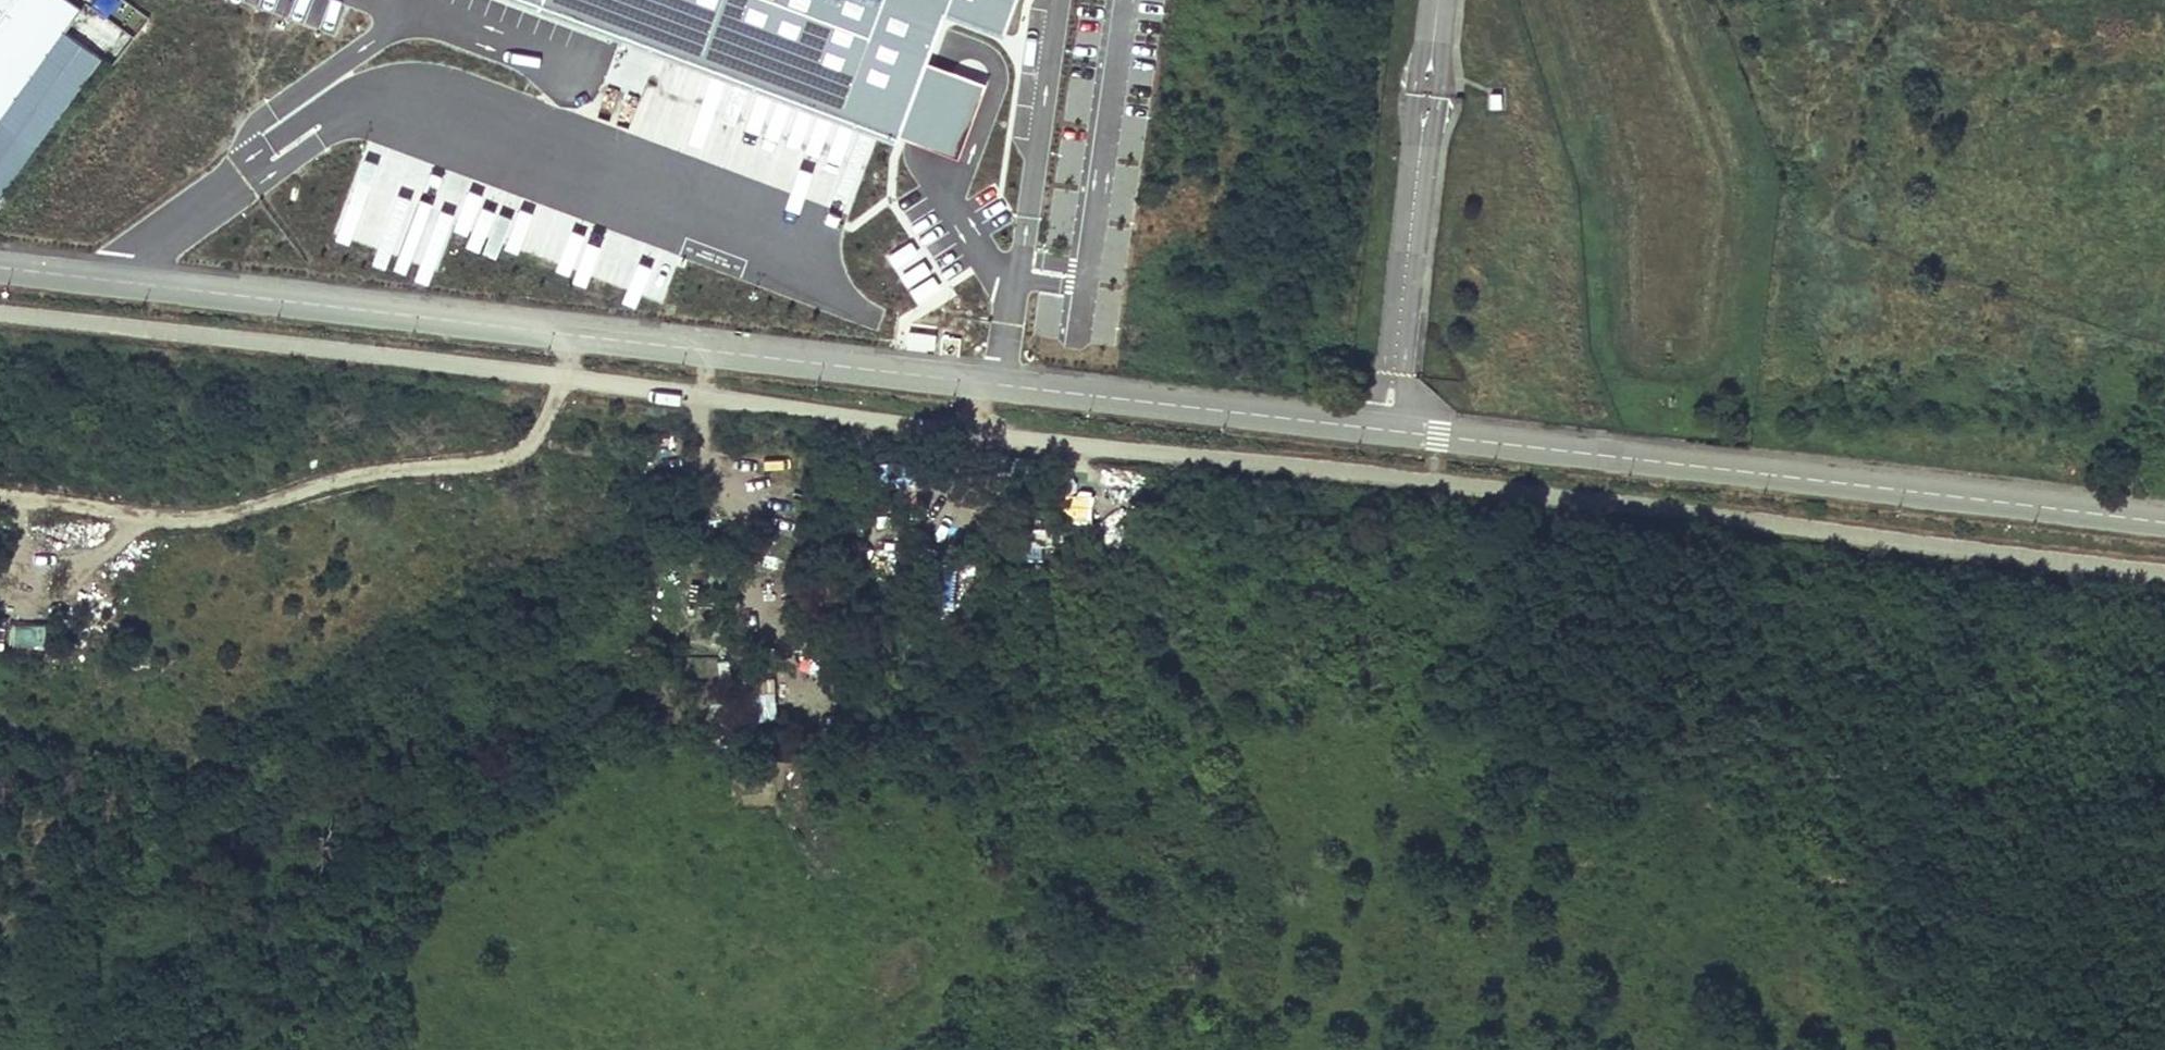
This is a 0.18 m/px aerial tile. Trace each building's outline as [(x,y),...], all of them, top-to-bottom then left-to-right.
[(0,18),(0,203),(104,61),(67,38),(84,11),(68,0),(13,0),(0,18)] [(13,0),(0,0),(0,18),(13,0)] [(960,157),(987,83),(944,67),(927,61),(946,11),(1009,34),(1021,0),(536,0),(917,141),(960,157)]
